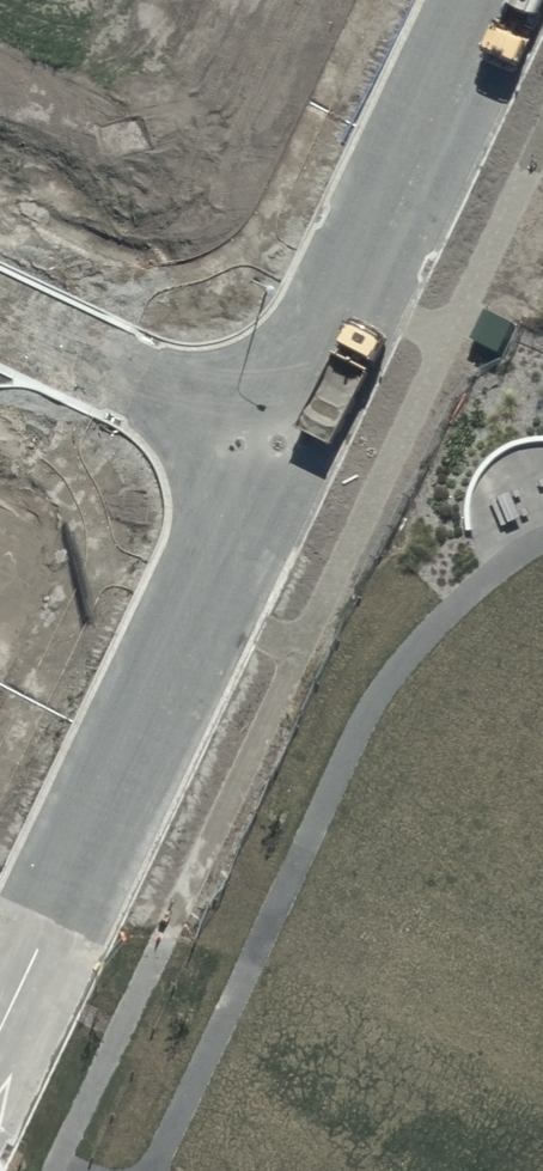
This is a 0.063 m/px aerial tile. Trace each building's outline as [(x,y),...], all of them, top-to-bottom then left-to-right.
[(511,323),(483,309),(469,337),(497,351),(511,323)]
